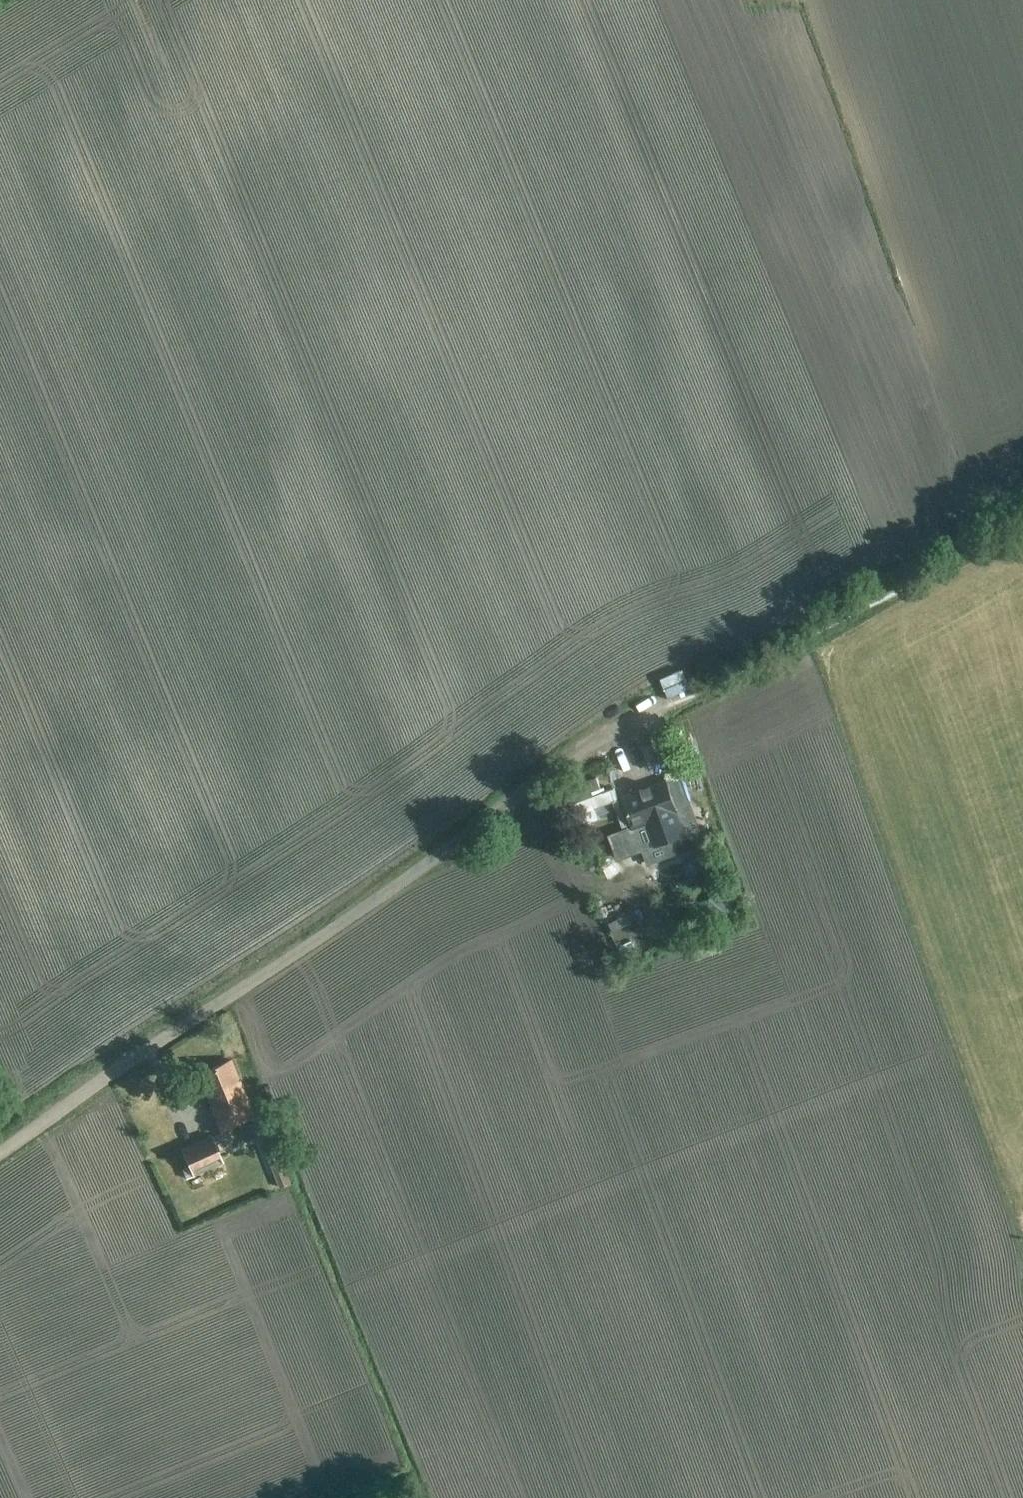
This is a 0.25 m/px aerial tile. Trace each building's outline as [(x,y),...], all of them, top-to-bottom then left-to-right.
[(680,821),(666,782),(622,798),(634,829),(671,815),(674,823),(681,843),(703,834),(695,814),(680,821)] [(724,812),(699,816),(701,828),(727,824),(724,812)] [(638,872),(631,853),(599,864),(606,884),(638,872)] [(636,910),(610,920),(624,957),(651,947),(636,910)] [(220,1132),(254,1117),(231,1059),(198,1075),(210,1104),(209,1106),(220,1132)] [(262,1116),(256,1119),(252,1121),(272,1174),(260,1179),(265,1191),(288,1182),(262,1116)] [(182,1148),(189,1164),(181,1168),(185,1179),(222,1163),(210,1136),(182,1148)]
